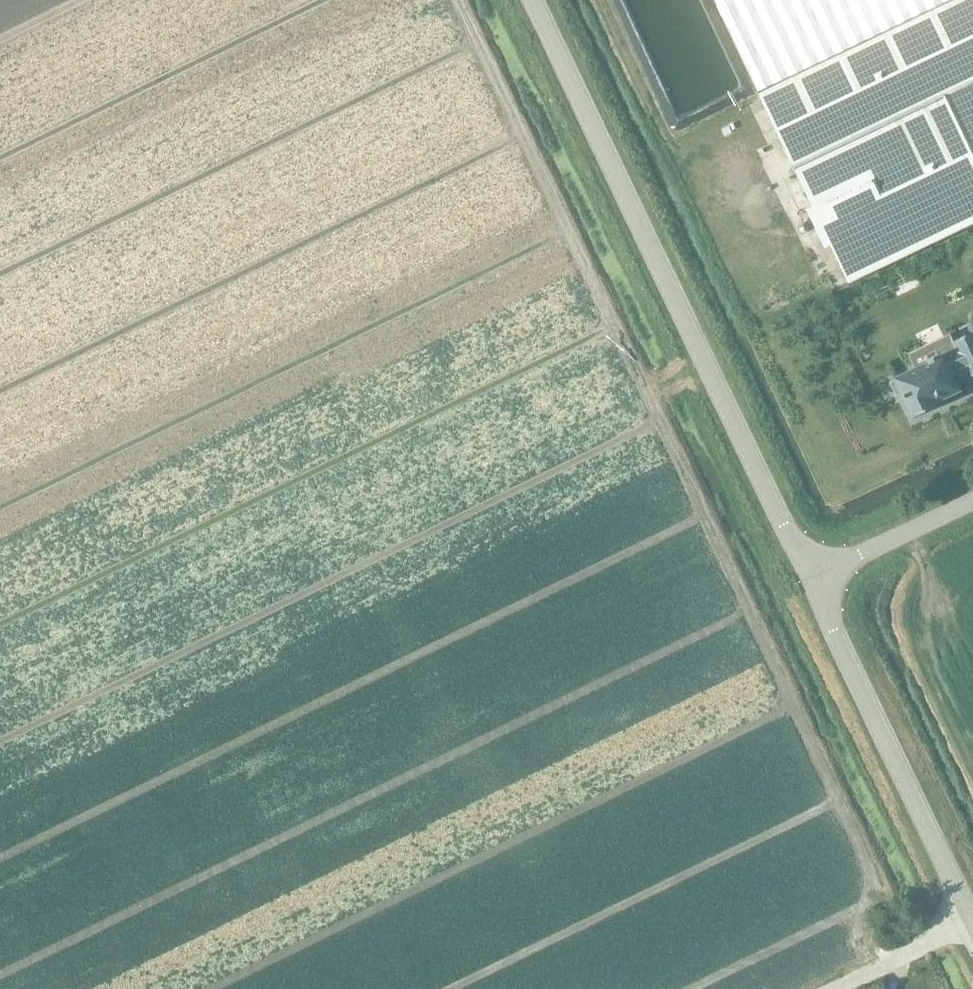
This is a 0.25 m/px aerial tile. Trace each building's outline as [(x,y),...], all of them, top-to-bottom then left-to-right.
[(759,92),(945,6),(957,0),(715,0),(759,92)] [(757,93),(848,284),(972,227),(972,0),(957,0),(945,6),(759,92),(757,93)] [(892,385),(897,396),(901,394),(903,397),(902,398),(903,401),(904,400),(914,419),(937,408),(935,404),(962,391),(957,380),(968,375),(969,378),(972,377),(972,333),(940,349),(943,356),(894,380),(896,383),(892,385)]
